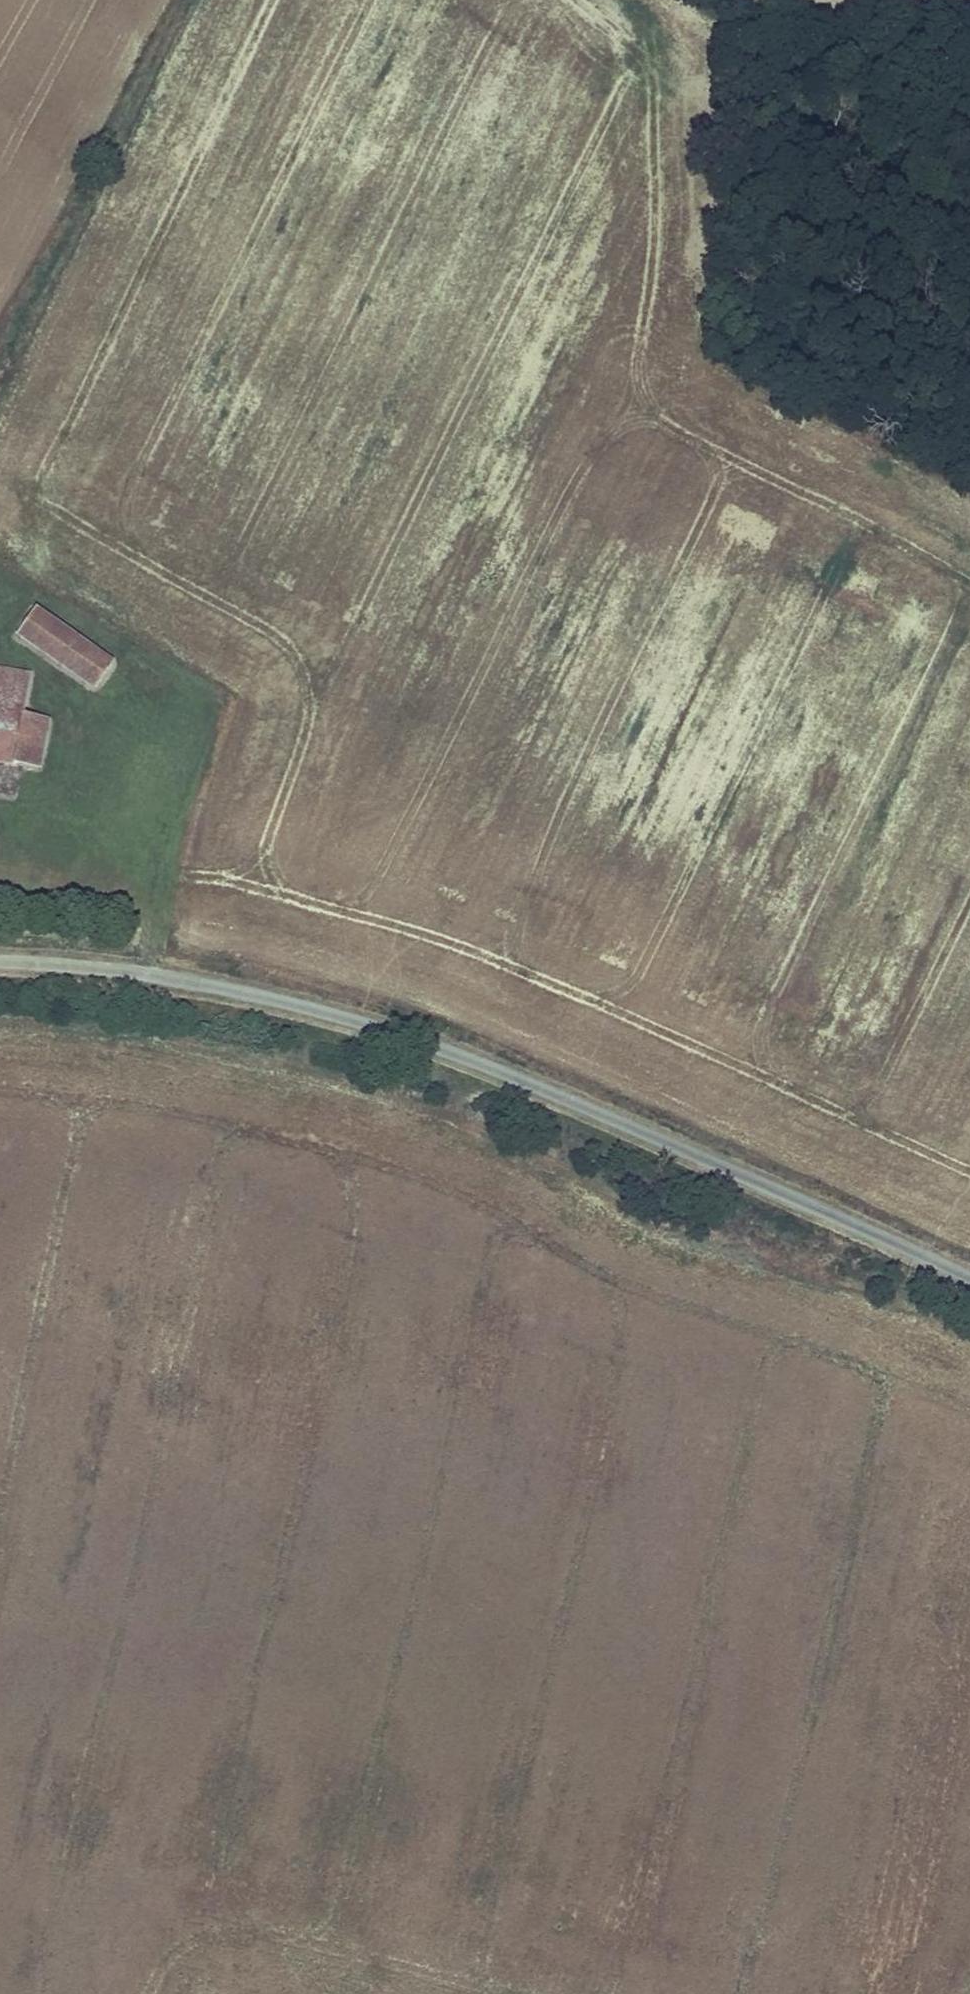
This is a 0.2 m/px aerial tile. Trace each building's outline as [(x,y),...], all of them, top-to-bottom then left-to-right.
[(115,662),(36,606),(14,637),(93,692),(115,662)] [(40,770),(49,718),(22,714),(29,673),(0,669),(0,764),(40,770)]
